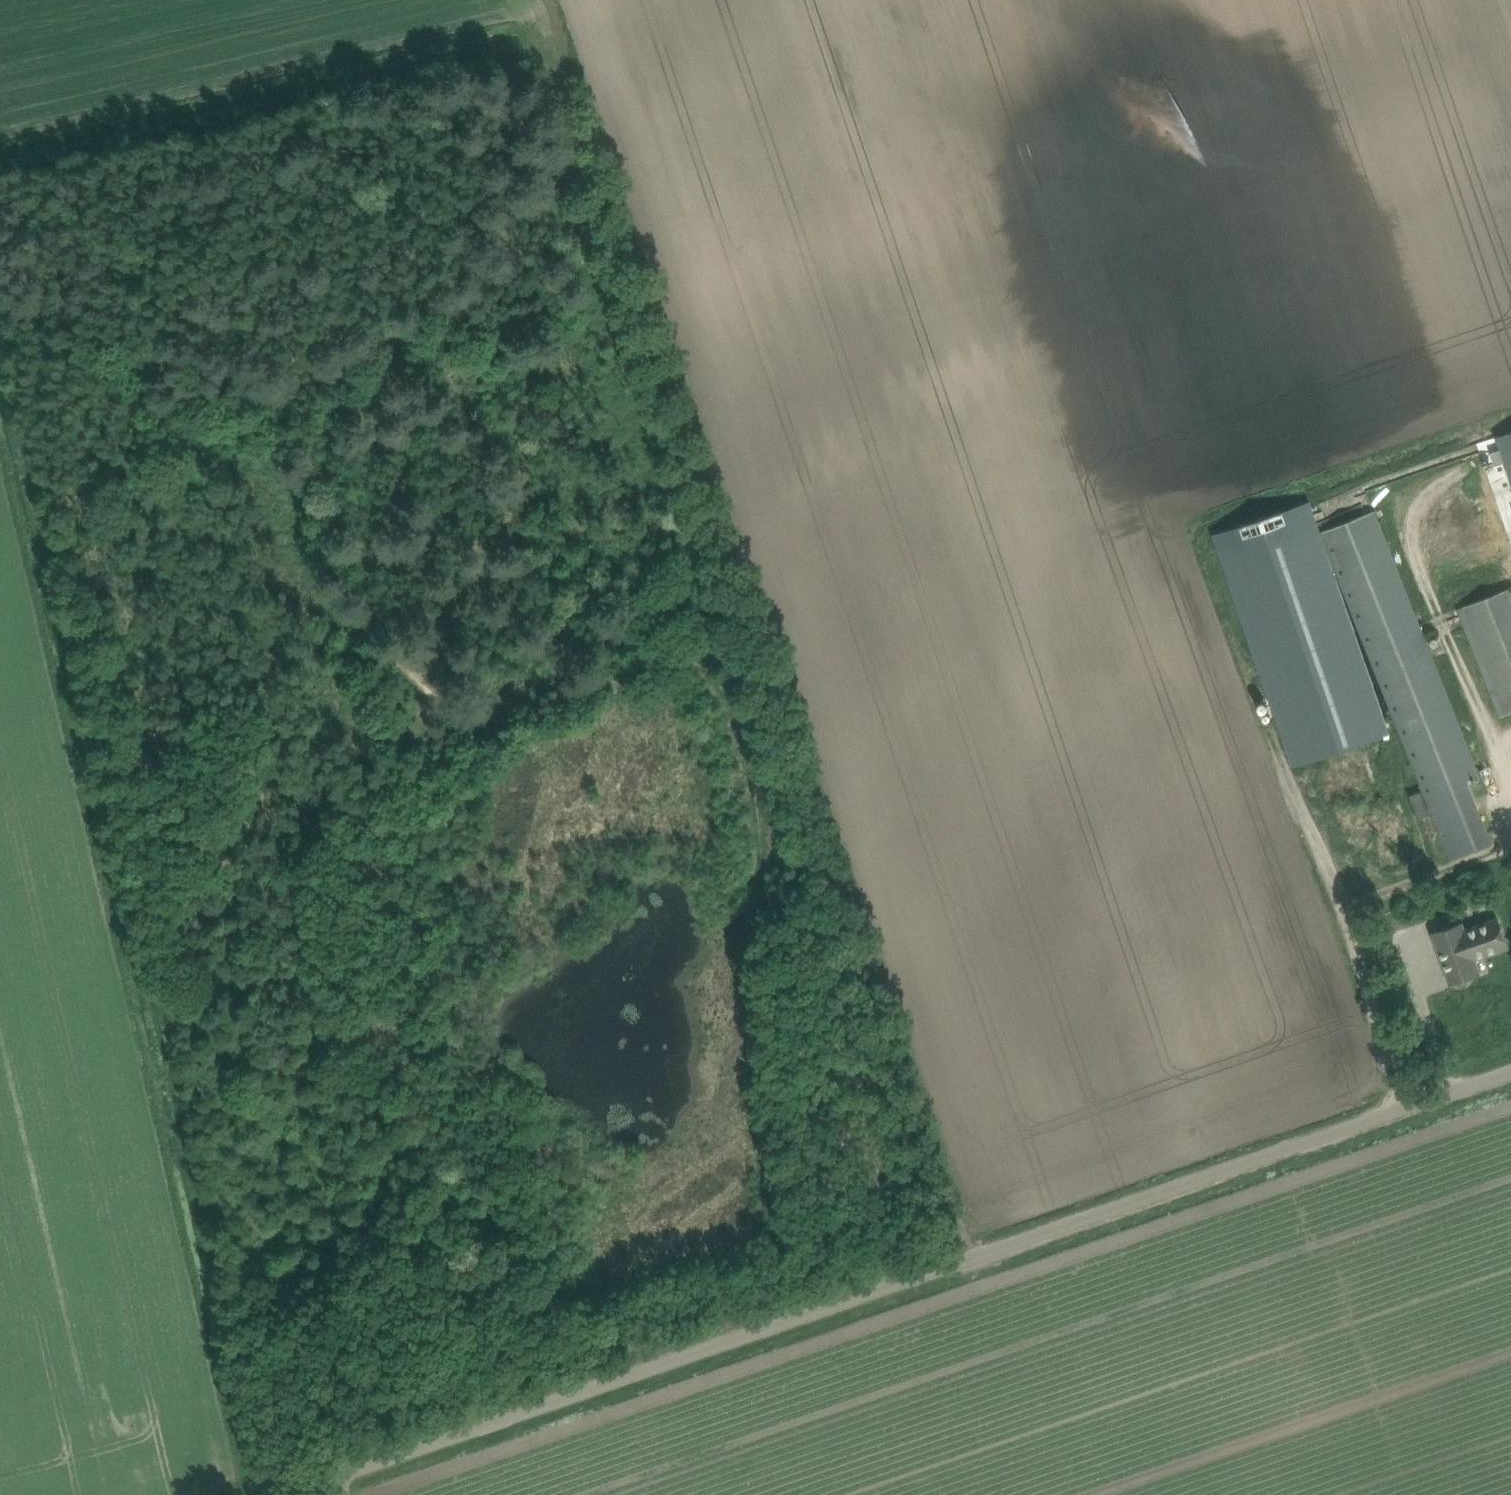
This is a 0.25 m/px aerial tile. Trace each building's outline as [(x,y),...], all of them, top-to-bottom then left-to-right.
[(1510,467),(1510,428),(1499,432),(1510,467)] [(1321,531),(1310,497),(1214,530),(1291,756),(1388,723),(1321,531)] [(1322,531),(1403,742),(1450,859),(1493,842),(1469,782),(1482,777),(1377,510),(1322,531)] [(1500,717),(1510,713),(1510,587),(1457,609),(1500,717)] [(1434,932),(1444,960),(1451,983),(1456,981),(1480,973),(1475,958),(1509,946),(1498,918),(1486,922),(1466,929),(1463,921),(1434,932)]
